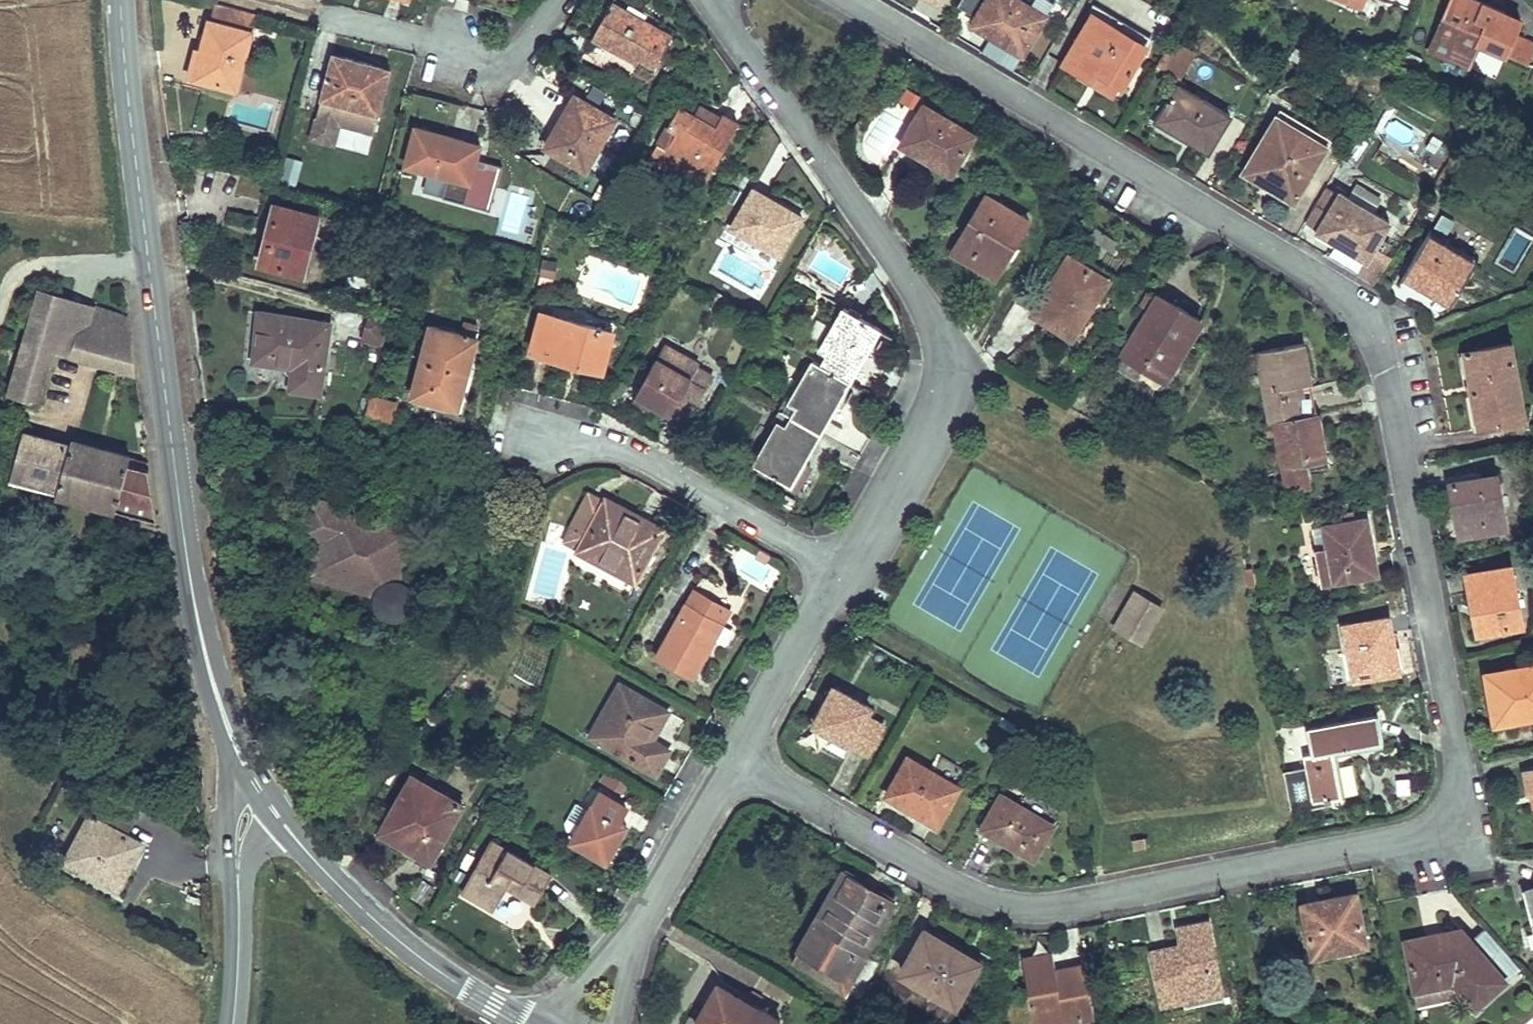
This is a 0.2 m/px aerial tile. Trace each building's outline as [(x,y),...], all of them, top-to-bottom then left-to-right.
[(973,24),(1024,55),(1047,15),(1023,0),(987,0),(973,24)] [(1367,0),(1340,0),(1363,10),(1367,0)] [(1477,0),(1453,0),(1431,51),(1470,69),(1480,44),(1506,56),(1516,33),(1522,20),(1477,0)] [(674,34),(614,1),(600,26),(612,33),(608,41),(655,68),(674,34)] [(215,4),(211,21),(203,50),(198,48),(191,77),(237,90),(245,62),(252,33),(257,15),(215,4)] [(1097,8),(1064,63),(1092,80),(1097,71),(1121,85),(1148,39),(1097,8)] [(608,41),(612,33),(600,26),(595,34),(608,41)] [(1506,56),(1528,65),(1532,54),(1532,41),(1516,33),(1506,56)] [(1174,39),(1158,65),(1181,79),(1197,53),(1174,39)] [(317,118),(374,134),(391,69),(334,54),(317,118)] [(245,62),(237,90),(253,94),(260,66),(245,62)] [(1121,85),(1097,71),(1092,80),(1116,94),(1121,85)] [(1179,84),(1157,123),(1209,153),(1231,115),(1179,84)] [(576,96),(547,147),(581,167),(591,151),(596,154),(617,119),(576,96)] [(825,100),(816,106),(825,118),(833,112),(825,100)] [(925,105),(902,144),(953,174),(973,140),(957,131),(960,125),(925,105)] [(711,175),(739,124),(723,115),(719,122),(716,128),(679,107),(669,125),(678,130),(667,150),(711,175)] [(696,116),(716,128),(719,122),(699,111),(696,116)] [(1277,115),(1244,173),(1295,203),(1329,145),(1277,115)] [(960,125),(957,131),(973,140),(976,135),(960,125)] [(480,146),(417,128),(411,148),(416,149),(411,167),(471,182),(480,146)] [(411,167),(416,149),(411,148),(407,165),(411,167)] [(596,154),(591,151),(581,167),(587,170),(596,154)] [(297,187),(303,162),(287,157),(281,182),(297,187)] [(445,195),(449,177),(428,173),(424,190),(445,195)] [(447,196),(463,199),(467,183),(451,179),(447,196)] [(803,217),(754,189),(731,229),(780,256),(803,217)] [(1389,222),(1341,193),(1318,232),(1367,260),(1389,222)] [(1030,220),(987,195),(956,247),(1000,272),(1010,255),(1002,250),(1006,244),(1014,248),(1030,220)] [(319,216),(278,205),(262,263),(304,274),(319,216)] [(1096,227),(1090,235),(1100,242),(1105,234),(1096,227)] [(1404,276),(1453,303),(1477,260),(1429,232),(1404,276)] [(1105,234),(1100,242),(1115,252),(1120,244),(1105,234)] [(1002,250),(1010,255),(1014,248),(1006,244),(1002,250)] [(1000,272),(956,247),(953,251),(997,277),(1000,272)] [(1070,255),(1034,314),(1077,341),(1114,282),(1070,255)] [(27,331),(58,340),(61,333),(134,354),(129,315),(39,289),(27,331)] [(1166,381),(1202,321),(1160,296),(1158,299),(1148,294),(1142,304),(1151,310),(1123,355),(1166,381)] [(845,307),(821,348),(829,354),(823,365),(852,381),(882,328),(845,307)] [(331,324),(260,312),(252,361),(293,368),(290,389),(319,393),(331,324)] [(533,351),(600,370),(611,331),(543,312),(533,351)] [(390,318),(369,313),(363,337),(384,343),(390,318)] [(432,326),(413,397),(445,405),(459,409),(468,376),(478,338),(475,338),(478,326),(464,323),(461,334),(432,326)] [(58,340),(27,331),(9,394),(39,403),(55,351),(136,374),(134,354),(61,333),(58,340)] [(1270,421),(1275,420),(1301,415),(1298,400),(1314,397),(1305,343),(1257,351),(1270,421)] [(1526,420),(1511,343),(1466,352),(1480,428),(1526,420)] [(699,365),(665,345),(637,395),(685,422),(705,387),(691,379),(699,365)] [(822,433),(852,381),(823,365),(815,360),(791,401),(786,398),(780,409),(822,433)] [(468,376),(459,409),(445,405),(444,410),(463,415),(473,377),(468,376)] [(397,404),(371,396),(366,415),(392,422),(397,404)] [(1314,397),(1298,400),(1301,415),(1317,412),(1314,397)] [(822,433),(780,409),(774,421),(779,424),(755,465),(797,489),(811,465),(806,462),(822,433)] [(1326,458),(1318,412),(1317,412),(1301,415),(1275,420),(1287,489),(1309,485),(1305,462),(1326,458)] [(130,463),(132,456),(73,440),(71,445),(24,432),(11,481),(58,494),(117,510),(117,509),(158,521),(151,468),(130,463)] [(130,463),(151,468),(150,461),(132,456),(130,463)] [(1467,535),(1508,527),(1498,474),(1481,477),(1479,471),(1463,474),(1464,480),(1451,483),(1458,522),(1464,520),(1467,535)] [(636,582),(665,529),(606,498),(605,501),(590,493),(573,525),(588,533),(580,548),(578,550),(636,582)] [(400,580),(415,526),(310,495),(298,534),(319,540),(310,572),(377,592),(376,595),(375,600),(376,603),(377,607),(380,611),(382,614),(386,616),(393,619),(397,618),(402,617),(405,615),(409,613),(411,609),(414,605),(414,599),(414,595),(413,592),(411,588),(409,586),(406,583),(403,581),(400,580)] [(1343,522),(1354,520),(1352,511),(1341,513),(1343,522)] [(1375,556),(1368,518),(1354,520),(1343,522),(1324,526),(1328,548),(1317,550),(1324,584),(1375,575),(1372,557),(1375,556)] [(1460,536),(1467,535),(1464,520),(1458,522),(1460,536)] [(588,533),(573,525),(565,540),(580,548),(588,533)] [(1317,550),(1328,548),(1324,526),(1313,528),(1317,550)] [(1485,633),(1523,626),(1512,567),(1467,575),(1474,609),(1480,608),(1485,633)] [(1255,587),(1252,568),(1246,569),(1250,588),(1255,587)] [(695,590),(657,659),(693,679),(724,623),(723,623),(730,610),(695,590)] [(1116,627),(1120,629),(1141,594),(1136,592),(1116,627)] [(1143,642),(1163,607),(1141,594),(1120,629),(1143,642)] [(1485,633),(1480,608),(1474,609),(1478,634),(1485,633)] [(1400,672),(1390,617),(1345,626),(1355,680),(1400,672)] [(1532,699),(1532,665),(1507,669),(1509,680),(1488,684),(1492,707),(1532,699)] [(1488,684),(1509,680),(1507,669),(1486,674),(1488,684)] [(621,685),(591,737),(656,774),(670,750),(653,740),(669,712),(621,685)] [(872,707),(835,687),(815,724),(868,753),(884,725),(871,718),(867,716),(872,707)] [(1496,725),(1532,718),(1532,699),(1492,707),(1496,725)] [(872,707),(867,716),(871,718),(876,709),(872,707)] [(1379,715),(1309,728),(1313,752),(1306,754),(1315,801),(1342,795),(1334,750),(1384,740),(1379,715)] [(928,768),(909,757),(887,795),(914,810),(912,814),(937,828),(961,787),(948,779),(928,768)] [(928,768),(948,779),(953,769),(934,758),(928,768)] [(413,776),(381,831),(432,861),(464,806),(413,776)] [(589,813),(600,793),(591,788),(580,808),(589,813)] [(573,842),(607,861),(627,825),(619,821),(627,808),(600,793),(589,813),(573,842)] [(983,828),(1035,858),(1054,825),(1002,795),(983,828)] [(99,801),(66,861),(118,890),(130,869),(123,865),(136,842),(126,837),(135,821),(99,801)] [(1133,841),(1134,848),(1147,846),(1146,838),(1135,840),(1133,841)] [(136,842),(123,865),(130,869),(143,845),(136,842)] [(551,877),(491,842),(462,891),(494,910),(508,886),(519,893),(522,889),(539,899),(551,877)] [(843,872),(798,950),(843,976),(858,950),(865,954),(895,902),(876,890),(873,895),(860,888),(863,883),(843,872)] [(863,883),(860,888),(873,895),(876,890),(863,883)] [(1532,899),(1532,886),(1523,889),(1527,901),(1532,899)] [(539,899),(522,889),(519,893),(536,904),(539,899)] [(1366,944),(1357,898),(1323,904),(1325,917),(1307,920),(1313,952),(1333,948),(1334,951),(1366,944)] [(1304,908),(1307,920),(1325,917),(1323,904),(1304,908)] [(1223,987),(1209,921),(1178,927),(1183,950),(1153,956),(1162,1000),(1183,995),(1223,987)] [(1407,940),(1416,989),(1455,981),(1476,1005),(1520,966),(1485,928),(1471,941),(1461,930),(1443,933),(1444,939),(1431,943),(1430,935),(1407,940)] [(957,1003),(980,961),(926,931),(902,972),(957,1003)] [(1430,935),(1431,943),(1444,939),(1443,933),(1430,935)] [(1152,950),(1153,956),(1183,950),(1181,944),(1152,950)] [(865,954),(858,950),(843,976),(798,950),(792,960),(847,992),(868,956),(865,954)] [(1053,951),(1023,957),(1036,1023),(1095,1012),(1087,969),(1057,974),(1056,968),(1053,951)] [(1056,968),(1057,974),(1087,969),(1086,963),(1056,968)] [(782,1021),(757,1006),(747,1001),(718,985),(696,1023),(780,1023),(782,1021)] [(1224,998),(1223,987),(1183,995),(1185,1006),(1224,998)] [(739,996),(747,1001),(757,1006),(762,997),(753,992),(741,992),(739,996)] [(1386,1009),(1388,1020),(1398,1018),(1396,1007),(1386,1009)]
